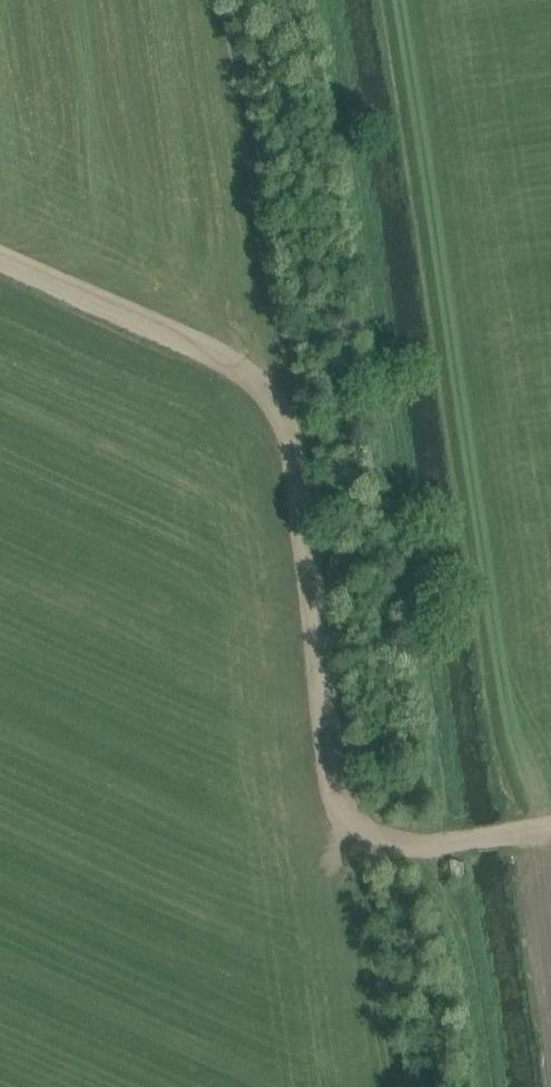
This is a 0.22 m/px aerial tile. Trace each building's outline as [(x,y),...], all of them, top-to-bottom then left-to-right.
[(453,864),(448,866),(450,884),(456,884),(462,877),(461,868),(453,864)]
